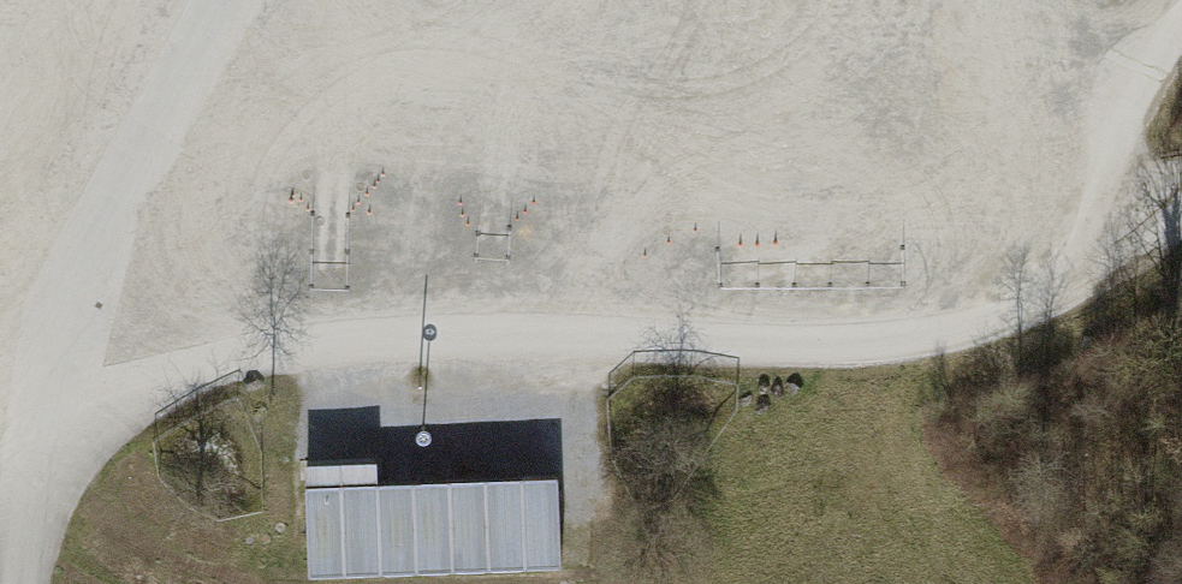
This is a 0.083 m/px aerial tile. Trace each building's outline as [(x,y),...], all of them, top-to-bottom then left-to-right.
[(557,473),(304,482),(307,572),(560,563),(557,473)]
